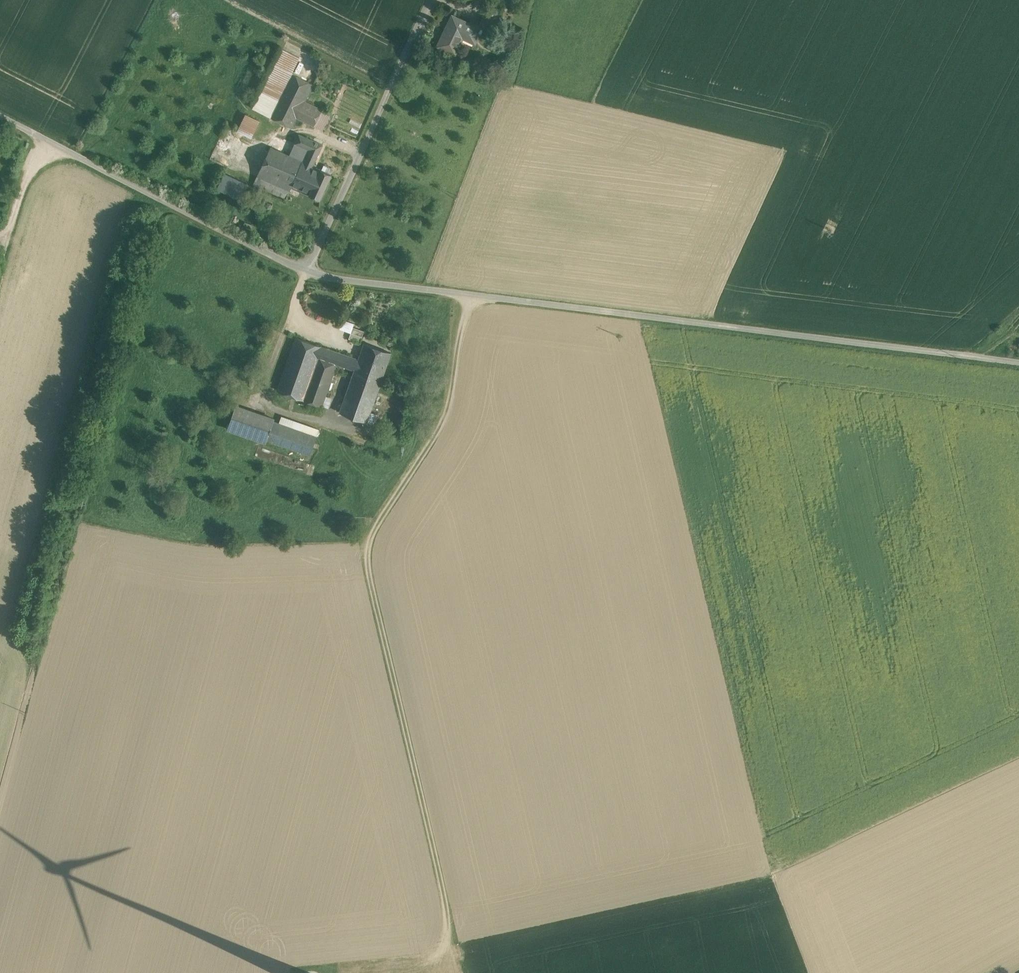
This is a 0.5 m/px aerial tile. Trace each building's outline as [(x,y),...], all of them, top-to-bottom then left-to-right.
[(481,28),(453,15),(438,45),(455,53),(464,34),(476,40),(480,31),(481,32),(483,28),(481,27),(481,28)] [(283,49),(254,108),(270,116),(292,73),(300,57),(283,49)] [(292,73),(270,116),(292,127),(297,117),(314,126),(322,109),(305,101),(314,84),(292,73)] [(317,100),(318,99),(317,97),(316,95),(315,94),(313,94),(311,94),(310,95),(309,97),(308,99),(309,100),(310,102),(311,103),(313,103),(315,103),(316,102),(317,100)] [(326,105),(326,103),(326,101),(325,100),(324,99),(322,99),(320,99),(319,100),(318,101),(318,103),(318,105),(319,106),(320,107),(322,108),(324,107),(325,106),(326,105)] [(260,121),(246,114),(238,131),(251,137),(260,121)] [(289,155),(271,147),(257,177),(290,191),(292,186),(310,194),(321,169),(313,166),(323,144),(299,134),(289,155)] [(310,194),(320,199),(332,174),(321,169),(310,194)] [(247,183),(225,172),(218,187),(240,198),(247,183)] [(290,191),(257,177),(254,183),(287,197),(289,192),(290,192),(290,191)] [(364,330),(353,326),(349,338),(360,342),(364,330)] [(359,359),(296,337),(277,390),(322,405),(336,363),(355,370),(357,364),(359,359)] [(391,352),(364,343),(359,359),(357,364),(370,369),(369,372),(375,374),(373,378),(381,381),(391,352)] [(370,369),(357,364),(355,370),(340,412),(367,421),(381,381),(373,378),(375,374),(369,372),(370,369)] [(274,418),(237,405),(228,428),(266,442),(267,439),(273,420),(274,418)] [(301,430),(273,420),(267,439),(310,454),(317,436),(301,430)] [(319,429),(303,423),(301,430),(317,436),(319,429)]
